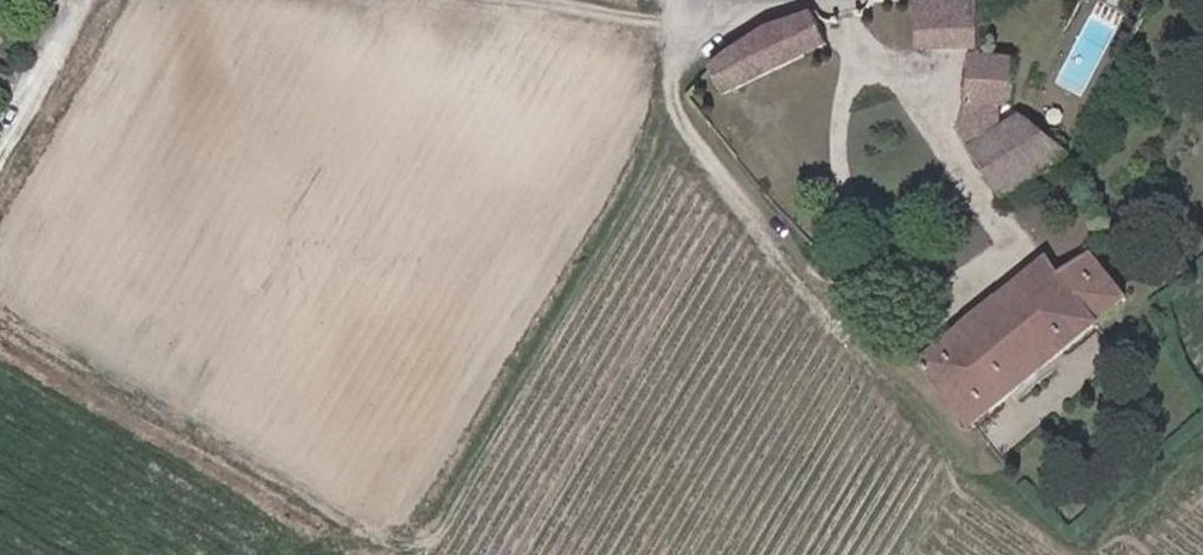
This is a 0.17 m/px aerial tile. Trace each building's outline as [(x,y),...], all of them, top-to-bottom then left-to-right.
[(11,0),(0,0),(0,26),(11,0)] [(930,52),(987,49),(987,0),(926,0),(930,52)] [(768,32),(737,55),(724,66),(741,99),(842,48),(825,12),(768,32)] [(1019,201),(1081,161),(1033,115),(1014,127),(1010,110),(1023,109),(1024,58),(983,57),(977,99),(968,129),(1019,201)] [(1069,265),(942,364),(988,423),(1113,325),(1141,303),(1110,264),(1107,260),(1080,280),(1069,265)]
